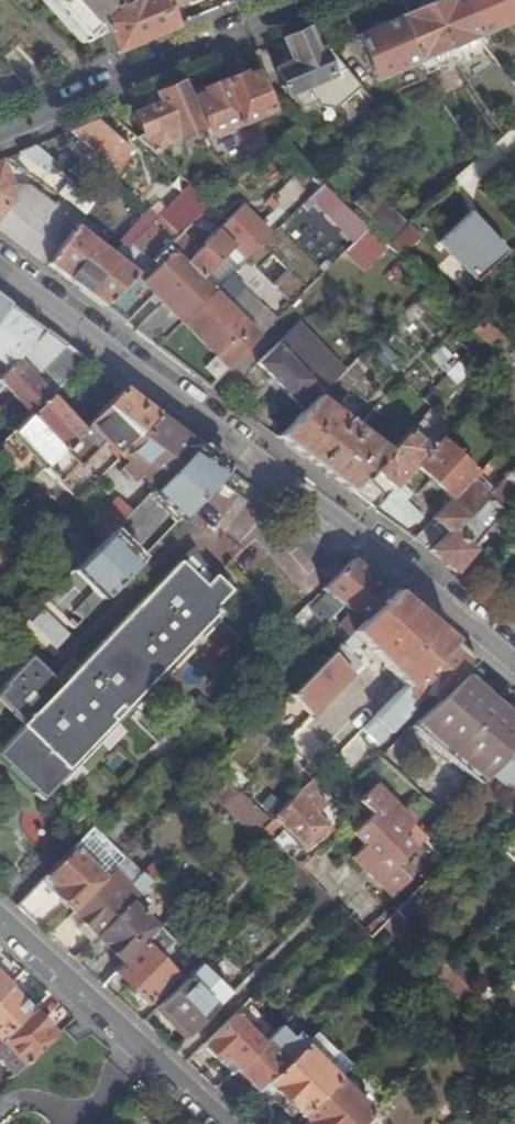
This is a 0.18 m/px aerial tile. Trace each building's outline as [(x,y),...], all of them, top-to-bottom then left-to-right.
[(94,23),(120,0),(46,0),(80,36),(94,23)] [(106,53),(166,28),(158,9),(178,0),(137,0),(138,4),(133,6),(131,0),(120,0),(94,23),(106,53)] [(460,0),(437,0),(427,4),(447,50),(476,38),(460,0)] [(476,38),(514,21),(509,10),(514,7),(514,0),(460,0),(476,38)] [(447,50),(427,4),(397,17),(417,63),(447,50)] [(417,63),(397,17),(354,36),(374,81),(417,63)] [(304,30),(281,40),(291,62),(274,69),(284,94),(289,92),(291,97),(294,96),(297,102),(300,101),(302,106),(316,101),(318,106),(332,107),(358,86),(325,48),(314,53),(304,30)] [(9,70),(0,62),(0,74),(9,70)] [(221,82),(239,124),(271,111),(254,73),(243,78),(241,74),(221,82)] [(221,82),(220,81),(201,89),(203,95),(193,99),(209,136),(239,124),(221,82)] [(135,138),(155,156),(166,142),(198,129),(179,83),(154,94),(158,103),(132,115),(141,136),(135,138)] [(99,177),(106,183),(130,151),(92,120),(68,130),(102,159),(102,158),(110,164),(99,177)] [(34,145),(18,152),(44,175),(51,166),(54,163),(34,145)] [(46,264),(81,217),(93,202),(68,180),(57,194),(60,197),(54,205),(29,186),(11,185),(0,160),(0,230),(46,264)] [(299,179),(315,193),(321,187),(315,181),(313,182),(305,174),(299,179)] [(46,264),(103,307),(134,278),(150,263),(166,247),(179,234),(212,203),(188,183),(180,192),(183,194),(154,227),(143,217),(121,242),(112,256),(102,248),(109,238),(81,217),(46,264)] [(315,193),(360,235),(367,228),(321,187),(315,193)] [(391,238),(404,225),(366,190),(353,204),(391,238)] [(135,331),(157,347),(213,293),(230,276),(270,237),(240,207),(206,241),(194,230),(185,239),(197,251),(183,264),(166,247),(150,263),(155,268),(140,284),(134,278),(103,307),(126,324),(153,297),(161,305),(135,331)] [(438,242),(475,282),(506,252),(470,213),(438,242)] [(404,253),(421,235),(408,222),(391,241),(404,253)] [(360,235),(346,249),(366,269),(388,246),(385,243),(367,228),(360,235)] [(197,251),(185,239),(179,234),(166,247),(183,264),(197,251)] [(270,256),(259,270),(275,285),(287,271),(270,256)] [(264,308),(230,276),(213,293),(246,326),(264,308)] [(157,347),(209,386),(226,368),(215,357),(246,326),(213,293),(157,347)] [(424,311),(414,302),(402,313),(412,323),(424,311)] [(7,304),(0,314),(0,362),(8,368),(43,331),(7,304)] [(276,345),(322,392),(345,368),(300,322),(276,345)] [(43,331),(8,368),(0,376),(0,383),(31,414),(51,395),(84,361),(43,331)] [(508,354),(503,349),(497,343),(488,352),(507,370),(511,366),(514,362),(514,359),(508,354)] [(293,397),(305,409),(322,392),(276,345),(256,363),(291,399),(293,397)] [(468,372),(458,362),(446,374),(456,385),(468,372)] [(278,437),(351,492),(373,469),(389,452),(360,430),(329,407),(337,397),(341,400),(351,387),(338,376),(322,392),(305,409),(278,437)] [(435,388),(423,399),(432,409),(443,397),(435,388)] [(159,417),(122,389),(83,428),(43,468),(57,482),(101,438),(120,457),(122,455),(159,417)] [(83,428),(51,395),(31,414),(8,438),(40,471),(43,468),(83,428)] [(196,444),(159,417),(122,455),(128,462),(117,473),(121,478),(126,473),(133,479),(139,473),(154,487),(165,477),(196,444)] [(360,430),(389,452),(398,443),(368,419),(360,430)] [(415,426),(410,430),(410,431),(416,437),(421,432),(415,426)] [(393,488),(400,481),(416,465),(430,450),(416,437),(410,431),(398,443),(389,452),(373,469),(393,488)] [(469,481),(476,473),(441,439),(430,450),(416,465),(452,498),(469,481)] [(228,468),(196,444),(165,477),(154,487),(149,492),(177,519),(189,508),(193,504),(228,468)] [(351,492),(373,509),(393,488),(373,469),(351,492)] [(373,509),(407,534),(423,517),(405,500),(412,493),(400,481),(393,488),(373,509)] [(455,571),(472,550),(471,549),(504,510),(514,500),(514,495),(502,481),(486,496),(448,534),(431,551),(455,571)] [(448,534),(486,496),(469,481),(452,498),(432,519),(448,534)] [(89,526),(102,539),(119,522),(131,510),(118,497),(89,526)] [(148,550),(119,522),(102,539),(82,559),(110,588),(148,550)] [(414,539),(426,548),(439,533),(428,523),(414,539)] [(188,551),(59,685),(30,657),(0,688),(0,700),(23,723),(0,747),(0,756),(41,795),(54,783),(52,781),(108,721),(106,718),(117,707),(125,714),(220,616),(213,608),(230,591),(188,551)] [(322,572),(333,582),(346,569),(335,559),(322,572)] [(374,576),(353,561),(346,569),(333,582),(324,591),(328,595),(312,611),(326,625),(345,606),(374,576)] [(394,592),(374,576),(345,606),(350,610),(343,617),(345,619),(338,626),(348,637),(394,592)] [(451,639),(394,592),(348,637),(339,646),(348,656),(361,643),(365,647),(361,651),(368,658),(372,655),(404,686),(451,639)] [(26,624),(53,650),(68,634),(41,609),(26,624)] [(477,661),(451,639),(404,686),(362,728),(377,743),(413,708),(413,703),(422,694),(432,693),(438,699),(466,671),(477,661)] [(348,656),(339,646),(331,654),(340,663),(348,656)] [(340,663),(331,654),(316,669),(298,687),(289,695),(309,714),(350,674),(340,663)] [(466,671),(438,699),(409,728),(471,790),(491,769),(501,758),(514,733),(514,720),(506,712),(494,724),(483,713),(495,700),(466,671)] [(257,694),(253,691),(242,703),(260,719),(271,708),(257,694)] [(506,712),(495,700),(483,713),(494,724),(506,712)] [(501,758),(491,769),(514,792),(514,733),(501,758)] [(209,773),(204,778),(230,802),(240,792),(213,767),(208,772),(209,773)] [(407,819),(369,780),(353,796),(366,811),(348,829),(359,841),(347,853),(386,891),(402,876),(389,864),(409,845),(395,831),(407,819)] [(306,783),(296,793),(317,814),(327,805),(306,783)] [(230,802),(260,828),(261,827),(270,818),(240,792),(230,802)] [(296,793),(273,815),(304,846),(327,824),(317,814),(296,793)] [(507,800),(500,808),(514,824),(514,808),(507,800)] [(502,848),(514,861),(514,835),(502,848)] [(111,872),(80,841),(72,849),(103,879),(111,872)] [(53,893),(72,911),(103,879),(72,849),(45,877),(57,889),(53,893)] [(72,911),(97,935),(102,930),(130,901),(134,897),(149,883),(165,866),(158,859),(129,886),(113,870),(111,872),(103,879),(72,911)] [(155,889),(149,883),(134,897),(140,903),(155,889)] [(111,940),(106,945),(121,959),(154,926),(130,901),(102,930),(111,940)] [(416,932),(396,910),(383,923),(403,945),(406,942),(416,932)] [(102,930),(97,935),(106,945),(111,940),(102,930)] [(449,968),(416,932),(406,942),(439,978),(449,968)] [(150,937),(115,971),(129,985),(134,990),(148,1005),(180,974),(161,956),(153,948),(157,944),(150,937)] [(165,952),(157,944),(153,948),(161,956),(165,952)] [(159,1005),(188,1034),(229,993),(200,964),(159,1005)] [(483,1003),(449,968),(439,978),(472,1013),(483,1003)] [(484,1002),(493,992),(481,980),(472,990),(484,1002)] [(134,990),(129,985),(126,989),(130,994),(134,990)] [(31,1010),(8,986),(0,993),(0,1040),(31,1010)] [(506,1023),(484,1002),(483,1003),(472,1013),(468,1017),(491,1038),(506,1023)] [(159,1005),(155,1009),(184,1038),(188,1034),(159,1005)] [(14,1073),(52,1036),(43,1027),(46,1024),(31,1010),(0,1040),(0,1060),(14,1073)] [(225,1058),(236,1069),(264,1042),(235,1013),(203,1044),(221,1061),(225,1058)] [(267,1081),(301,1115),(337,1079),(323,1065),(336,1052),(316,1032),(301,1047),(297,1051),(287,1061),(267,1081)] [(236,1069),(257,1090),(267,1081),(287,1061),(266,1039),(264,1042),(236,1069)] [(297,1051),(301,1047),(295,1041),(291,1045),(297,1051)] [(510,1063),(503,1070),(514,1082),(514,1068),(510,1063)] [(312,1123),(361,1123),(372,1113),(337,1079),(301,1115),(292,1123),(304,1123),(308,1120),(312,1123)]
